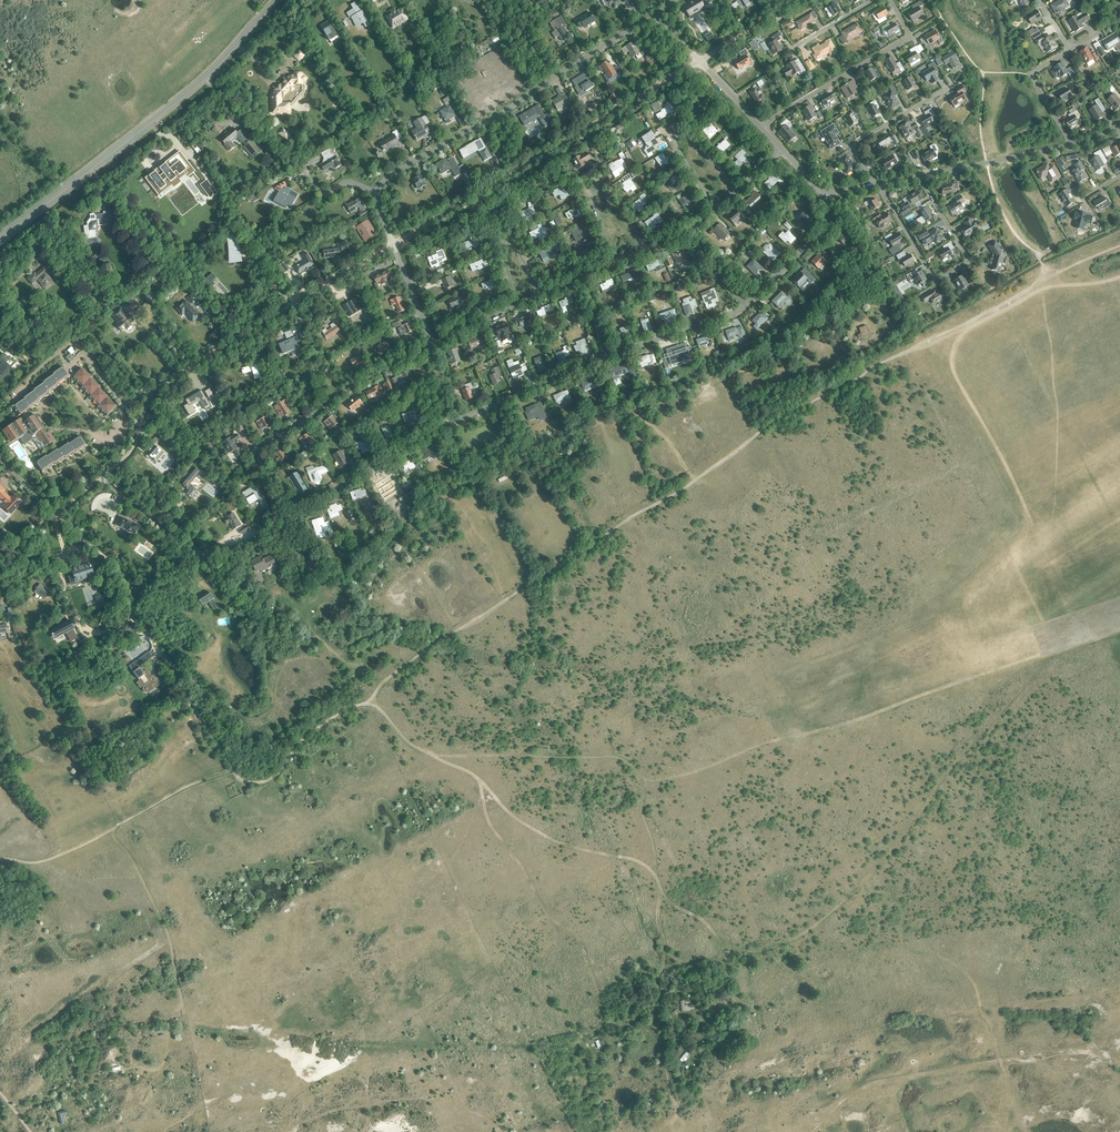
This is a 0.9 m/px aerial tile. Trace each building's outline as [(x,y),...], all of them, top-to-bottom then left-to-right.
[(684,8),(689,16),(699,10),(702,13),(706,10),(699,0),(696,0),(692,2),(693,3),(684,8)] [(828,7),(833,16),(840,12),(836,6),(839,4),(837,0),(833,0),(828,3),(829,6),(828,7)] [(1066,13),(1063,9),(1069,6),(1065,0),(1062,0),(1052,6),(1056,13),(1058,13),(1060,17),(1066,13)] [(908,14),(912,21),(923,15),(919,8),(923,5),(920,1),(913,5),(915,9),(908,14)] [(731,5),(735,11),(740,7),(737,2),(731,5)] [(351,18),(354,21),(356,20),(359,25),(363,23),(365,27),(370,25),(364,15),(363,16),(361,12),(356,3),(351,6),(354,10),(349,12),(352,17),(351,18)] [(877,21),(879,24),(886,20),(884,17),(887,15),(883,7),(874,12),(879,20),(877,21)] [(392,14),(387,17),(393,28),(408,19),(401,8),(396,11),(395,10),(391,12),(392,14)] [(801,30),(801,31),(815,22),(814,20),(817,18),(814,11),(810,14),(796,23),(798,27),(798,28),(799,30),(801,30)] [(1027,17),(1032,24),(1042,18),(1038,11),(1027,17)] [(583,25),(584,27),(595,21),(590,12),(576,20),(580,27),(583,25)] [(1083,24),(1091,19),(1086,12),(1079,17),(1077,15),(1068,20),(1076,32),(1084,27),(1083,24)] [(562,42),(569,38),(566,33),(567,32),(565,28),(568,26),(562,16),(551,23),(556,31),(552,33),(555,38),(559,36),(562,42)] [(340,30),(336,33),(329,22),(321,26),(328,39),(330,41),(331,41),(332,42),(339,38),(340,39),(344,37),(340,30)] [(895,34),(899,31),(895,23),(888,27),(887,24),(881,28),(883,31),(883,32),(883,34),(883,35),(884,36),(885,37),(887,37),(889,36),(894,33),(895,34)] [(839,38),(843,45),(848,42),(847,41),(862,32),(857,24),(842,33),(843,35),(839,38)] [(939,33),(937,34),(935,30),(931,33),(928,35),(928,34),(924,37),(927,42),(923,44),(928,51),(932,49),(929,45),(937,40),(940,44),(944,42),(939,33)] [(1108,50),(1119,43),(1119,41),(1115,33),(1112,35),(1103,41),(1108,50)] [(768,44),(775,54),(782,50),(777,42),(780,40),(777,34),(771,37),(773,41),(768,44)] [(1050,36),(1046,38),(1044,35),(1035,40),(1038,45),(1042,43),(1048,52),(1050,51),(1052,53),(1056,50),(1056,48),(1057,47),(1055,42),(1054,43),(1050,36)] [(823,44),(819,46),(819,45),(818,45),(816,46),(812,49),(815,54),(814,55),(813,56),(814,57),(816,60),(820,58),(820,59),(821,59),(822,58),(823,57),(823,56),(829,53),(830,56),(837,52),(829,39),(826,42),(825,42),(825,43),(826,43),(823,45),(823,44)] [(638,60),(642,57),(633,42),(621,49),(623,53),(626,51),(628,50),(632,57),(636,55),(638,60)] [(905,57),(911,67),(915,65),(914,62),(919,59),(917,55),(920,53),(916,46),(909,50),(911,54),(905,57)] [(1097,50),(1101,57),(1106,54),(1101,47),(1097,50)] [(301,48),(301,49),(299,48),(293,55),(300,62),(307,55),(306,54),(306,53),(301,48)] [(1094,53),(1092,55),(1087,48),(1081,52),(1083,56),(1082,56),(1087,64),(1095,59),(1096,61),(1098,60),(1094,53)] [(742,58),(734,62),(739,70),(751,63),(746,56),(748,54),(745,49),(739,53),(742,58)] [(953,70),(959,66),(954,57),(956,56),(953,52),(942,58),(941,56),(935,60),(939,66),(944,63),(945,65),(949,63),(953,70)] [(503,55),(487,64),(491,72),(496,69),(497,71),(502,68),(503,70),(510,66),(503,55)] [(901,65),(898,67),(891,56),(884,61),(887,65),(886,66),(888,70),(889,69),(892,73),(894,76),(901,72),(901,73),(905,71),(901,65)] [(812,64),(809,60),(805,63),(810,70),(814,67),(812,64)] [(612,69),(611,68),(612,67),(609,61),(605,63),(604,62),(600,64),(601,66),(598,68),(601,72),(604,70),(606,74),(604,76),(607,80),(613,76),(615,79),(618,77),(623,74),(618,67),(615,69),(612,68),(612,69)] [(801,64),(798,66),(796,65),(794,61),(786,66),(788,69),(783,72),(787,77),(791,74),(792,76),(800,72),(801,74),(805,71),(801,64)] [(933,84),(938,81),(935,76),(937,75),(935,73),(938,71),(933,62),(928,66),(930,69),(922,74),(927,81),(930,79),(933,84)] [(1071,68),(1067,70),(1063,63),(1054,68),(1055,69),(1051,72),(1054,77),(1059,75),(1061,78),(1068,73),(1071,78),(1075,75),(1071,68)] [(762,65),(753,70),(759,80),(768,75),(762,65)] [(877,71),(874,72),(872,68),(865,72),(870,81),(877,78),(877,79),(881,77),(877,71)] [(288,91),(289,90),(290,91),(291,91),(292,91),(293,91),(294,90),(294,89),(294,88),(294,87),(293,87),(292,86),(294,84),(302,84),(302,81),(304,81),(305,81),(306,80),(306,79),(306,78),(306,77),(305,77),(305,76),(304,76),(302,76),(302,73),(293,74),(293,76),(290,76),(281,85),(275,91),(272,95),(273,113),(290,112),(289,103),(282,103),(282,98),(288,92),(288,91)] [(575,80),(573,81),(577,88),(575,88),(579,94),(585,90),(586,92),(594,86),(591,80),(589,81),(586,76),(583,78),(581,76),(575,80)] [(903,81),(908,90),(914,87),(912,84),(915,82),(912,76),(903,81)] [(476,78),(465,85),(473,99),(484,92),(476,78)] [(757,83),(760,88),(765,85),(762,80),(757,83)] [(855,85),(852,87),(849,83),(847,84),(846,84),(845,85),(841,88),(847,99),(856,94),(857,96),(860,93),(855,85)] [(1106,87),(1112,93),(1115,90),(1110,84),(1106,87)] [(883,97),(891,109),(899,105),(896,100),(895,97),(898,95),(892,85),(889,87),(891,92),(883,97)] [(949,98),(955,108),(960,105),(959,104),(966,100),(962,94),(965,92),(961,85),(954,88),(957,93),(949,98)] [(566,105),(566,106),(570,104),(560,87),(556,90),(560,95),(557,97),(558,98),(552,101),(558,110),(566,105)] [(760,91),(758,93),(755,89),(750,92),(757,105),(765,100),(760,91)] [(1058,94),(1062,101),(1072,95),(1068,89),(1058,94)] [(830,103),(831,104),(835,102),(829,93),(820,99),(822,102),(819,104),(823,110),(826,109),(824,106),(830,103)] [(1117,110),(1119,107),(1119,100),(1115,94),(1108,100),(1117,110)] [(453,109),(455,108),(449,97),(443,100),(445,104),(448,102),(450,105),(443,109),(442,107),(436,110),(437,113),(440,111),(447,124),(451,122),(450,120),(456,116),(453,109)] [(1090,110),(1096,121),(1104,117),(1099,108),(1103,105),(1099,99),(1095,101),(1097,105),(1090,110)] [(868,108),(873,117),(879,114),(874,105),(877,103),(875,100),(872,102),(874,105),(868,108)] [(659,103),(654,106),(658,112),(662,109),(659,103)] [(663,111),(656,115),(659,120),(665,117),(665,116),(669,113),(670,114),(673,112),(669,104),(665,106),(666,108),(663,110),(663,111)] [(525,113),(519,117),(520,118),(520,119),(521,121),(522,121),(525,126),(531,122),(539,118),(543,125),(545,127),(550,124),(554,121),(549,113),(545,116),(538,105),(525,113)] [(819,111),(815,114),(810,106),(802,111),(809,121),(818,115),(820,119),(823,117),(819,111)] [(687,115),(692,120),(700,113),(695,107),(687,115)] [(845,118),(851,127),(857,123),(854,117),(857,115),(853,108),(850,110),(852,114),(845,118)] [(1077,110),(1076,111),(1074,108),(1069,111),(1072,117),(1065,121),(1071,130),(1074,127),(1073,126),(1079,122),(1077,118),(1081,116),(1077,110)] [(920,120),(926,129),(930,127),(928,125),(934,121),(931,118),(935,116),(931,109),(924,113),(926,116),(920,120)] [(412,132),(417,141),(431,134),(426,125),(430,122),(426,116),(415,122),(419,128),(412,132)] [(779,132),(789,142),(796,136),(786,126),(789,123),(787,120),(780,126),(783,129),(779,132)] [(702,131),(709,139),(717,132),(713,127),(715,126),(712,122),(702,131)] [(907,123),(899,128),(905,138),(910,135),(911,136),(916,133),(919,138),(923,136),(918,128),(916,125),(911,128),(907,123)] [(821,132),(831,149),(840,144),(835,136),(838,133),(833,125),(821,132)] [(242,130),(237,134),(232,128),(220,139),(225,145),(224,146),(230,152),(236,146),(232,142),(238,137),(245,146),(243,147),(254,159),(261,152),(242,130)] [(278,133),(287,140),(291,135),(282,128),(278,133)] [(392,146),(392,147),(399,143),(398,140),(402,138),(398,130),(393,133),(394,135),(380,143),(383,150),(384,151),(392,146)] [(643,136),(642,137),(645,142),(647,146),(645,148),(646,149),(644,150),(647,155),(656,149),(654,146),(658,143),(651,132),(643,136)] [(891,138),(889,140),(887,135),(877,141),(881,148),(893,141),(895,145),(898,143),(894,136),(891,138)] [(465,148),(460,151),(462,154),(461,154),(463,159),(471,155),(470,153),(478,148),(485,161),(492,157),(487,147),(486,148),(481,139),(478,141),(477,140),(466,146),(467,148),(465,149),(465,148)] [(635,149),(634,147),(636,145),(633,139),(626,143),(628,146),(632,151),(635,149)] [(729,144),(730,143),(727,139),(725,140),(717,147),(722,152),(730,145),(729,144)] [(589,145),(594,153),(598,150),(593,143),(589,145)] [(201,152),(196,144),(192,147),(198,154),(201,152)] [(1114,148),(1112,144),(1102,150),(1105,154),(1111,150),(1115,157),(1119,155),(1119,148),(1119,145),(1114,148)] [(743,156),(746,153),(744,151),(746,149),(745,148),(741,151),(736,156),(738,158),(737,159),(738,160),(733,165),(737,169),(742,164),(741,163),(745,159),(743,156)] [(932,159),(933,161),(938,158),(932,149),(921,156),(925,163),(932,159)] [(912,153),(916,160),(920,158),(915,150),(912,153)] [(1092,167),(1095,172),(1105,166),(1108,162),(1101,150),(1094,154),(1097,157),(1091,161),(1094,166),(1092,167)] [(882,162),(886,170),(897,163),(893,156),(895,154),(893,151),(887,154),(889,157),(882,162)] [(294,161),(295,161),(297,159),(296,159),(297,159),(297,158),(292,152),(288,155),(293,161),(294,161)] [(585,163),(591,159),(587,152),(581,156),(580,155),(572,160),(575,165),(575,166),(576,168),(577,168),(578,170),(586,165),(585,163)] [(335,168),(341,165),(336,157),(333,157),(334,155),(330,154),(329,155),(324,158),(325,160),(324,160),(324,161),(324,162),(320,164),(323,169),(331,165),(332,166),(334,165),(335,168)] [(662,154),(655,158),(657,161),(658,163),(660,165),(660,166),(665,164),(666,165),(670,162),(668,158),(666,159),(662,154)] [(851,160),(850,161),(846,155),(838,160),(847,174),(856,168),(851,160)] [(463,165),(458,168),(452,157),(449,159),(450,161),(447,163),(447,162),(446,162),(445,161),(444,161),(443,161),(442,162),(441,162),(440,163),(439,164),(439,165),(439,166),(439,167),(439,168),(440,169),(439,169),(440,171),(441,170),(442,171),(443,171),(444,171),(445,171),(446,171),(446,170),(447,170),(448,169),(448,168),(449,170),(451,169),(456,177),(462,174),(462,175),(467,172),(463,165)] [(193,172),(186,163),(184,165),(178,158),(172,162),(172,161),(170,163),(171,165),(169,167),(168,166),(166,164),(160,168),(162,171),(162,172),(159,175),(158,175),(156,171),(150,176),(151,178),(150,178),(151,181),(153,180),(154,181),(154,182),(157,186),(154,188),(159,195),(171,186),(172,185),(173,185),(173,186),(174,186),(174,187),(175,187),(176,187),(180,183),(180,182),(180,181),(179,180),(180,179),(184,175),(187,173),(189,175),(193,172)] [(625,165),(622,167),(618,161),(609,166),(613,172),(612,173),(614,177),(627,169),(625,165)] [(1073,172),(1079,183),(1087,179),(1082,171),(1085,169),(1080,162),(1074,165),(1076,169),(1073,172)] [(1055,167),(1051,170),(1047,164),(1036,171),(1041,179),(1048,175),(1052,183),(1061,178),(1055,167)] [(780,184),(784,180),(778,173),(775,176),(774,175),(764,184),(769,189),(778,181),(780,184)] [(427,182),(426,182),(423,176),(423,175),(421,175),(420,175),(415,179),(414,178),(413,181),(414,181),(417,187),(417,188),(420,188),(426,184),(426,185),(427,182)] [(679,176),(676,178),(675,176),(669,180),(666,182),(669,187),(673,184),(675,188),(678,185),(677,184),(682,181),(679,176)] [(630,179),(621,185),(625,191),(626,193),(630,190),(632,192),(636,189),(630,179)] [(208,182),(206,180),(201,185),(201,186),(206,193),(207,193),(211,198),(216,193),(213,188),(208,182)] [(941,186),(942,195),(953,192),(953,189),(958,188),(957,181),(953,182),(954,184),(941,186)] [(279,192),(274,202),(286,208),(288,204),(291,206),(298,194),(293,192),(293,193),(289,191),(290,190),(285,188),(287,185),(285,182),(275,188),(277,191),(278,190),(279,192)] [(1066,191),(1060,195),(1064,201),(1062,203),(1065,208),(1075,201),(1070,192),(1073,190),(1069,184),(1065,186),(1064,187),(1066,191)] [(564,190),(561,191),(559,188),(553,191),(555,197),(559,195),(561,200),(562,199),(563,200),(564,201),(565,200),(566,199),(565,198),(566,198),(571,195),(568,190),(565,192),(564,190)] [(750,206),(760,197),(755,192),(752,195),(753,196),(745,203),(747,206),(749,204),(750,206)] [(910,210),(916,207),(914,203),(922,199),(918,192),(908,197),(911,202),(907,204),(907,203),(901,206),(904,212),(910,209),(910,210)] [(679,200),(683,207),(694,200),(690,193),(679,200)] [(633,204),(639,213),(644,209),(642,206),(646,204),(642,199),(646,197),(644,194),(639,197),(641,199),(633,204)] [(948,208),(952,215),(963,209),(960,204),(964,202),(961,196),(955,199),(957,203),(948,208)] [(1108,199),(1105,200),(1103,197),(1094,202),(1097,207),(1099,209),(1102,207),(1102,208),(1103,207),(1104,209),(1111,205),(1108,199)] [(359,198),(347,206),(351,213),(360,207),(363,212),(366,210),(366,209),(366,208),(363,204),(359,198)] [(879,201),(878,202),(876,200),(871,203),(869,200),(863,203),(865,206),(868,204),(872,211),(882,205),(879,201)] [(530,209),(520,213),(523,220),(524,219),(525,221),(524,221),(525,224),(533,220),(531,216),(533,215),(536,213),(533,207),(536,206),(534,203),(528,206),(530,209)] [(927,208),(926,208),(924,205),(918,208),(923,216),(916,220),(919,225),(930,219),(932,223),(938,220),(935,215),(932,217),(927,208)] [(485,215),(488,220),(494,216),(493,215),(498,212),(495,207),(490,210),(491,211),(485,215)] [(578,210),(575,212),(574,209),(565,214),(568,219),(575,215),(576,217),(581,215),(578,210)] [(114,226),(115,224),(114,210),(103,212),(103,214),(102,214),(103,220),(95,221),(95,216),(92,217),(92,218),(89,219),(87,222),(87,225),(83,226),(85,240),(85,241),(85,245),(87,246),(96,245),(98,243),(97,240),(95,238),(94,230),(98,226),(108,224),(108,225),(110,227),(114,226)] [(741,210),(738,213),(735,210),(727,217),(733,224),(741,217),(744,220),(747,217),(741,210)] [(802,219),(799,222),(805,228),(813,221),(804,211),(799,216),(802,219)] [(1084,213),(1084,214),(1076,212),(1074,219),(1078,221),(1076,228),(1084,230),(1085,222),(1092,224),(1093,217),(1087,215),(1088,214),(1084,213)] [(658,224),(663,221),(658,213),(653,216),(654,217),(648,220),(645,222),(646,224),(646,223),(649,228),(651,231),(656,228),(654,224),(657,222),(658,224)] [(880,229),(892,222),(887,213),(883,215),(883,216),(881,217),(879,214),(871,218),(873,221),(875,220),(880,229)] [(372,236),(376,234),(368,220),(357,227),(359,231),(361,229),(365,235),(367,234),(369,237),(372,236)] [(973,222),(972,223),(970,220),(964,223),(966,227),(961,230),(965,237),(968,235),(969,236),(972,234),(972,233),(977,230),(973,222)] [(784,225),(789,230),(792,228),(786,222),(784,225)] [(730,228),(728,231),(720,223),(713,230),(723,240),(730,233),(733,236),(736,233),(730,228)] [(543,227),(544,226),(543,224),(541,225),(541,224),(538,226),(539,229),(530,233),(533,240),(538,237),(540,241),(548,236),(545,228),(544,229),(543,227)] [(588,230),(585,231),(584,229),(585,229),(583,224),(575,228),(576,230),(572,232),(576,242),(581,239),(580,237),(584,235),(585,237),(591,235),(588,230)] [(919,233),(916,235),(918,238),(919,240),(921,239),(924,245),(934,239),(936,242),(942,239),(936,229),(930,233),(928,235),(925,230),(919,233)] [(791,244),(796,239),(788,231),(785,234),(783,232),(778,236),(785,243),(787,241),(791,244)] [(850,234),(847,236),(843,232),(837,238),(842,244),(845,241),(846,242),(847,241),(849,238),(852,241),(855,239),(850,234)] [(237,233),(227,235),(228,241),(231,260),(241,259),(238,239),(237,233)] [(891,234),(884,238),(886,241),(888,239),(893,246),(893,247),(888,249),(892,256),(901,250),(899,248),(897,244),(902,241),(898,234),(893,237),(891,234)] [(473,246),(474,248),(480,246),(477,238),(464,243),(466,249),(473,246)] [(1001,246),(999,248),(995,241),(988,246),(995,257),(991,270),(999,272),(1002,263),(1004,264),(1006,257),(1005,256),(1006,254),(1001,246)] [(324,251),(325,258),(340,256),(339,251),(345,250),(344,242),(338,243),(339,249),(324,251)] [(938,253),(943,262),(947,260),(946,258),(952,255),(950,251),(954,249),(950,242),(943,247),(944,249),(938,253)] [(769,244),(768,246),(767,244),(763,248),(765,249),(762,251),(772,262),(780,255),(769,244)] [(539,253),(544,263),(559,255),(556,250),(558,248),(556,245),(539,253)] [(443,249),(442,249),(441,247),(438,248),(439,251),(436,252),(437,254),(435,255),(435,253),(432,254),(433,256),(428,258),(431,268),(436,266),(436,268),(440,266),(438,264),(448,260),(443,249)] [(683,250),(672,254),(678,266),(688,262),(683,250)] [(305,269),(306,271),(309,269),(308,268),(314,264),(307,252),(302,255),(305,261),(295,267),(298,274),(305,269)] [(910,255),(907,257),(903,252),(896,256),(899,262),(901,261),(905,267),(914,262),(910,255)] [(824,256),(822,258),(819,255),(812,262),(818,268),(825,261),(824,260),(826,258),(824,256)] [(646,266),(649,271),(655,269),(655,267),(660,265),(659,263),(660,262),(659,259),(652,263),(652,264),(646,266)] [(486,262),(483,263),(482,261),(470,265),(472,271),(482,267),(483,269),(488,267),(486,262)] [(281,264),(286,272),(290,269),(284,262),(281,264)] [(751,268),(759,275),(764,270),(756,263),(751,268)] [(47,277),(48,276),(45,273),(51,268),(48,264),(36,274),(34,272),(27,278),(32,284),(38,279),(40,282),(41,281),(44,285),(45,285),(49,282),(49,280),(47,277)] [(627,274),(621,277),(623,282),(632,279),(633,280),(641,277),(637,269),(635,270),(630,271),(631,273),(627,274)] [(387,279),(390,277),(387,270),(384,272),(384,271),(376,275),(377,275),(374,277),(377,284),(383,281),(384,283),(388,281),(387,279)] [(801,273),(793,281),(799,287),(807,279),(811,283),(815,279),(805,270),(802,273),(801,273)] [(921,271),(917,274),(915,271),(906,276),(910,283),(914,280),(917,286),(927,280),(921,271)] [(213,273),(205,280),(212,287),(215,284),(213,281),(217,278),(213,273)] [(954,280),(960,290),(968,286),(962,276),(954,280)] [(446,289),(454,286),(450,277),(436,283),(437,286),(443,283),(446,289)] [(601,286),(604,293),(615,288),(614,285),(612,282),(616,281),(615,278),(606,282),(606,283),(601,286)] [(495,282),(491,283),(490,281),(482,285),(484,289),(485,288),(486,289),(491,287),(491,289),(497,287),(495,282)] [(702,297),(707,309),(717,306),(715,301),(719,299),(714,288),(710,290),(711,293),(702,297)] [(939,292),(935,294),(933,291),(922,298),(925,303),(931,299),(932,301),(934,304),(937,302),(937,303),(943,299),(939,292)] [(774,300),(779,305),(787,297),(782,292),(774,300)] [(559,303),(562,308),(568,305),(567,304),(573,302),(571,299),(573,298),(572,296),(565,299),(565,300),(559,303)] [(343,306),(348,314),(358,308),(359,310),(360,309),(360,310),(364,308),(358,297),(343,306)] [(399,297),(390,301),(392,305),(394,304),(395,304),(396,308),(400,316),(405,313),(402,305),(399,297)] [(457,310),(465,307),(460,297),(457,298),(457,297),(449,301),(452,308),(455,306),(457,310)] [(695,299),(692,300),(691,297),(683,300),(683,301),(683,302),(682,305),(686,317),(694,314),(693,309),(694,306),(693,303),(696,302),(695,299)] [(193,322),(199,316),(186,301),(177,309),(182,315),(185,313),(193,322)] [(550,311),(550,312),(554,311),(552,304),(542,308),(543,310),(537,312),(539,317),(545,315),(545,313),(550,311)] [(128,314),(127,315),(121,308),(112,315),(118,323),(116,325),(121,331),(133,320),(128,314)] [(665,324),(672,321),(671,318),(676,316),(674,309),(660,315),(662,320),(664,319),(665,324)] [(649,319),(640,322),(642,328),(643,327),(644,329),(645,331),(654,328),(653,326),(656,325),(651,310),(646,312),(649,319)] [(752,321),(757,326),(765,319),(762,316),(763,314),(761,312),(752,321)] [(520,324),(521,327),(532,322),(529,314),(526,315),(515,320),(517,325),(520,324)] [(322,331),(328,339),(340,331),(334,323),(330,326),(332,329),(328,332),(326,329),(322,331)] [(502,342),(511,338),(509,333),(510,333),(506,323),(495,327),(499,337),(500,337),(502,342)] [(401,327),(404,335),(413,332),(410,324),(401,327)] [(869,330),(868,330),(866,325),(858,328),(860,334),(858,335),(857,337),(860,339),(861,339),(861,341),(871,338),(874,335),(869,330)] [(626,340),(628,339),(628,337),(630,336),(627,326),(620,329),(624,339),(625,338),(626,340)] [(744,335),(745,335),(742,327),(737,328),(738,330),(737,330),(736,328),(726,331),(729,341),(734,339),(733,336),(738,335),(739,337),(742,336),(742,339),(745,338),(744,335)] [(295,337),(291,339),(290,337),(293,336),(291,330),(284,333),(287,339),(289,338),(289,340),(279,344),(283,355),(300,348),(295,337)] [(484,339),(481,340),(479,336),(468,340),(471,348),(482,343),(483,346),(486,344),(484,339)] [(697,340),(699,347),(709,344),(707,337),(697,340)] [(580,356),(587,353),(584,345),(586,344),(584,339),(576,342),(577,345),(574,347),(576,352),(578,351),(580,356)] [(378,346),(382,354),(390,350),(386,342),(378,346)] [(667,354),(663,355),(664,359),(666,358),(668,358),(670,364),(690,358),(688,351),(692,350),(691,346),(687,348),(685,343),(678,346),(675,347),(676,348),(673,349),(673,347),(667,349),(666,350),(667,354)] [(448,352),(452,364),(460,362),(456,349),(458,349),(457,345),(453,347),(454,350),(448,352)] [(556,354),(560,364),(566,361),(564,356),(567,356),(566,354),(569,352),(566,346),(563,347),(565,351),(556,354)] [(15,374),(10,370),(4,375),(2,373),(9,366),(6,363),(10,359),(4,353),(0,357),(0,389),(15,374)] [(66,358),(70,362),(74,358),(70,353),(66,358)] [(652,364),(656,363),(653,354),(649,356),(648,356),(648,355),(638,358),(640,366),(640,365),(641,368),(648,366),(647,364),(651,362),(652,364)] [(350,360),(354,367),(362,363),(359,356),(350,360)] [(535,362),(539,372),(546,369),(542,360),(535,362)] [(517,378),(524,375),(522,370),(522,369),(519,364),(509,368),(511,374),(515,372),(517,378)] [(624,376),(629,374),(625,364),(609,371),(613,381),(619,378),(617,375),(623,373),(624,376)] [(252,366),(242,369),(243,374),(254,371),(256,379),(261,378),(258,367),(253,368),(252,366)] [(491,376),(493,383),(501,379),(499,373),(502,372),(500,366),(491,370),(494,375),(491,376)] [(63,367),(62,368),(61,367),(52,373),(53,374),(42,381),(43,382),(33,389),(33,390),(23,397),(24,398),(12,406),(19,416),(30,408),(40,402),(39,401),(49,394),(49,393),(59,386),(58,384),(70,377),(63,367)] [(98,407),(107,416),(115,408),(114,407),(115,406),(106,397),(107,396),(98,387),(90,378),(91,377),(81,368),(73,377),(74,378),(73,378),(82,387),(81,388),(90,397),(98,406),(98,407)] [(406,387),(414,383),(408,371),(391,380),(395,388),(398,386),(396,382),(402,379),(404,383),(405,383),(406,387)] [(581,384),(584,390),(594,386),(591,379),(581,384)] [(385,382),(389,391),(393,389),(389,380),(385,382)] [(462,391),(466,401),(474,398),(470,390),(473,388),(471,383),(465,386),(466,389),(462,391)] [(366,393),(371,403),(378,399),(377,396),(382,394),(378,386),(366,393)] [(209,388),(204,391),(210,400),(215,398),(209,388)] [(187,403),(184,406),(189,415),(196,411),(193,405),(200,401),(205,409),(211,406),(201,390),(185,400),(187,403)] [(557,396),(554,398),(556,403),(558,402),(559,405),(564,402),(563,400),(566,399),(567,400),(571,398),(567,391),(564,392),(563,392),(557,395),(557,396)] [(357,396),(347,404),(353,411),(359,406),(360,408),(364,405),(357,396)] [(536,404),(526,409),(529,416),(530,415),(531,417),(535,415),(537,418),(538,417),(540,421),(546,418),(541,406),(538,407),(537,405),(536,405),(536,404)] [(277,410),(282,417),(290,413),(285,405),(277,410)] [(39,417),(37,418),(35,414),(23,422),(21,419),(4,431),(11,441),(19,436),(25,445),(33,439),(40,450),(49,444),(50,446),(56,442),(49,432),(46,433),(44,430),(45,430),(41,424),(43,422),(39,417)] [(410,426),(416,424),(412,414),(403,417),(405,423),(408,422),(410,426)] [(265,417),(257,422),(262,430),(270,425),(265,417)] [(330,425),(333,428),(338,424),(332,417),(325,423),(328,426),(329,425),(330,425)] [(383,430),(386,440),(393,437),(389,427),(383,430)] [(234,442),(240,438),(237,434),(231,438),(231,437),(223,442),(230,453),(234,451),(238,457),(241,455),(237,449),(238,448),(234,442)] [(307,434),(299,439),(302,443),(305,442),(307,445),(309,449),(317,444),(312,436),(309,437),(307,434)] [(80,436),(79,437),(78,436),(68,444),(67,443),(57,450),(57,449),(46,456),(46,455),(36,461),(37,462),(36,463),(42,473),(54,465),(54,466),(65,458),(65,459),(76,452),(76,453),(87,446),(80,436)] [(367,446),(372,445),(370,439),(365,441),(359,443),(359,442),(356,443),(358,450),(360,449),(362,454),(369,451),(367,446)] [(150,456),(157,461),(163,454),(154,445),(147,453),(148,454),(146,456),(148,458),(150,456)] [(434,459),(439,457),(435,446),(420,452),(421,454),(420,455),(421,457),(422,457),(423,460),(433,456),(434,459)] [(280,458),(282,461),(287,458),(282,450),(274,455),(277,460),(279,458),(279,459),(280,458)] [(333,455),(340,467),(348,463),(341,451),(333,455)] [(413,463),(410,464),(409,462),(402,464),(405,470),(409,468),(410,470),(415,468),(413,463)] [(181,469),(185,473),(189,468),(185,465),(181,469)] [(203,481),(207,477),(196,468),(184,483),(188,486),(186,488),(189,490),(186,494),(193,500),(200,491),(190,483),(197,476),(198,476),(197,477),(203,481)] [(310,474),(314,484),(321,481),(317,471),(310,474)] [(288,478),(299,496),(307,491),(296,473),(288,478)] [(389,476),(386,477),(385,475),(374,479),(376,487),(391,481),(389,476)] [(394,484),(394,485),(398,484),(397,483),(399,482),(397,475),(391,478),(393,484),(394,484)] [(9,498),(3,492),(4,490),(0,486),(0,497),(7,504),(4,508),(10,513),(19,504),(11,496),(9,498)] [(257,489),(254,491),(252,487),(242,493),(249,505),(258,500),(264,510),(269,507),(261,494),(260,495),(259,493),(257,489)] [(364,491),(361,492),(360,489),(350,493),(353,499),(351,500),(353,504),(353,503),(353,504),(355,503),(355,502),(355,500),(366,495),(364,491)] [(340,505),(337,507),(336,504),(330,507),(332,512),(337,510),(337,512),(342,510),(340,505)] [(350,510),(345,513),(350,521),(354,518),(350,510)] [(234,530),(241,525),(233,513),(226,517),(226,518),(224,519),(227,525),(230,523),(234,530)] [(116,525),(135,534),(139,525),(120,517),(116,525)] [(323,518),(312,521),(317,539),(326,537),(324,532),(327,531),(328,531),(327,529),(327,530),(326,527),(323,518)] [(262,571),(276,564),(272,556),(264,561),(262,557),(252,562),(257,572),(261,570),(262,571)] [(73,574),(68,575),(71,583),(75,582),(82,580),(82,578),(86,577),(87,578),(93,576),(89,563),(83,565),(83,567),(78,568),(78,567),(71,569),(73,574)] [(36,592),(45,598),(49,590),(40,585),(36,592)] [(210,593),(209,594),(208,592),(204,595),(205,597),(198,601),(202,606),(208,602),(213,610),(218,607),(212,599),(214,598),(210,593)] [(4,614),(5,622),(14,621),(12,612),(4,614)] [(73,618),(55,631),(57,634),(56,634),(57,636),(58,635),(60,638),(70,631),(76,639),(81,636),(83,635),(77,626),(78,626),(73,618)] [(147,669),(144,671),(140,666),(153,657),(149,652),(130,666),(140,680),(137,682),(140,688),(144,685),(145,686),(144,686),(143,687),(143,688),(143,689),(143,690),(144,691),(145,692),(146,693),(148,693),(149,692),(158,686),(156,683),(157,682),(157,681),(158,680),(158,679),(157,678),(157,677),(156,676),(155,676),(155,675),(153,675),(152,675),(152,676),(150,673),(150,672),(150,671),(149,671),(149,672),(147,669)] [(634,1005),(626,1008),(627,1011),(630,1010),(630,1011),(626,1012),(627,1016),(631,1015),(631,1013),(634,1012),(633,1009),(635,1009),(634,1005)] [(687,1052),(680,1060),(682,1062),(684,1060),(685,1061),(687,1059),(686,1058),(689,1054),(687,1052)] [(651,1106),(649,1102),(639,1108),(640,1111),(651,1106)] [(58,1112),(60,1124),(64,1123),(62,1115),(67,1114),(66,1110),(58,1112)]
